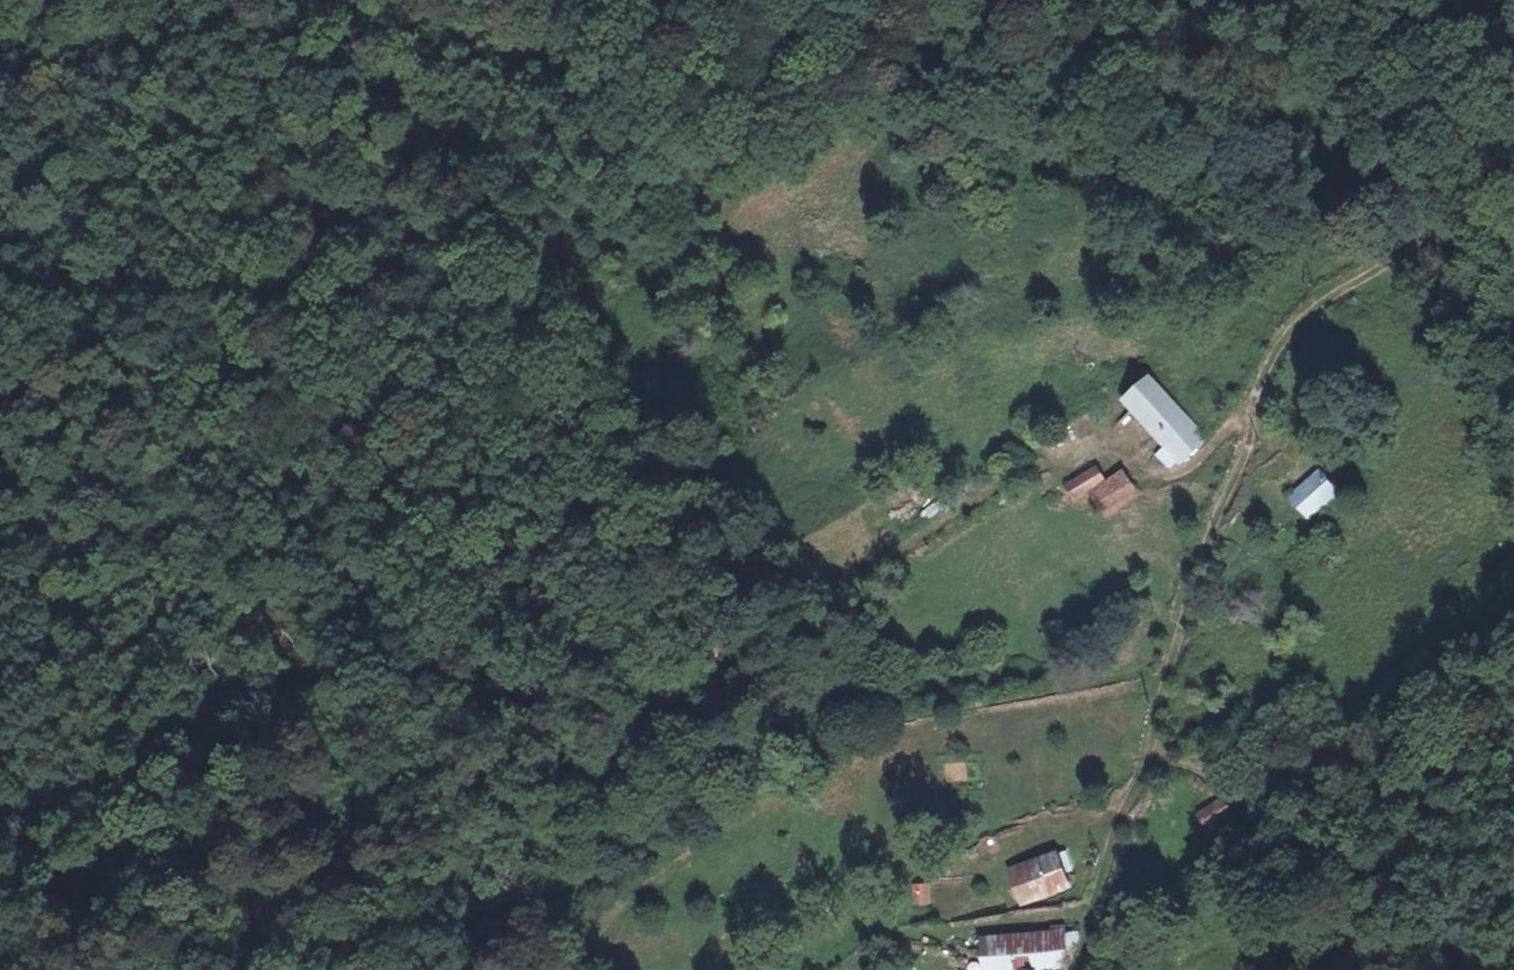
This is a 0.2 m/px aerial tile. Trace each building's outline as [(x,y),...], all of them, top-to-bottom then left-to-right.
[(1204,442),(1154,380),(1126,402),(1165,449),(1152,459),(1164,474),(1204,442)] [(1108,509),(1138,492),(1123,466),(1105,476),(1097,462),(1063,481),(1073,499),(1096,487),(1108,509)] [(1311,478),(1287,497),(1307,522),(1331,502),(1311,478)] [(1222,793),(1196,811),(1208,829),(1235,811),(1222,793)] [(1007,875),(1022,909),(1075,886),(1061,852),(1007,875)] [(930,903),(930,880),(911,880),(912,903),(930,903)] [(1061,966),(1056,926),(973,935),(977,969),(1023,969),(1061,966)]
